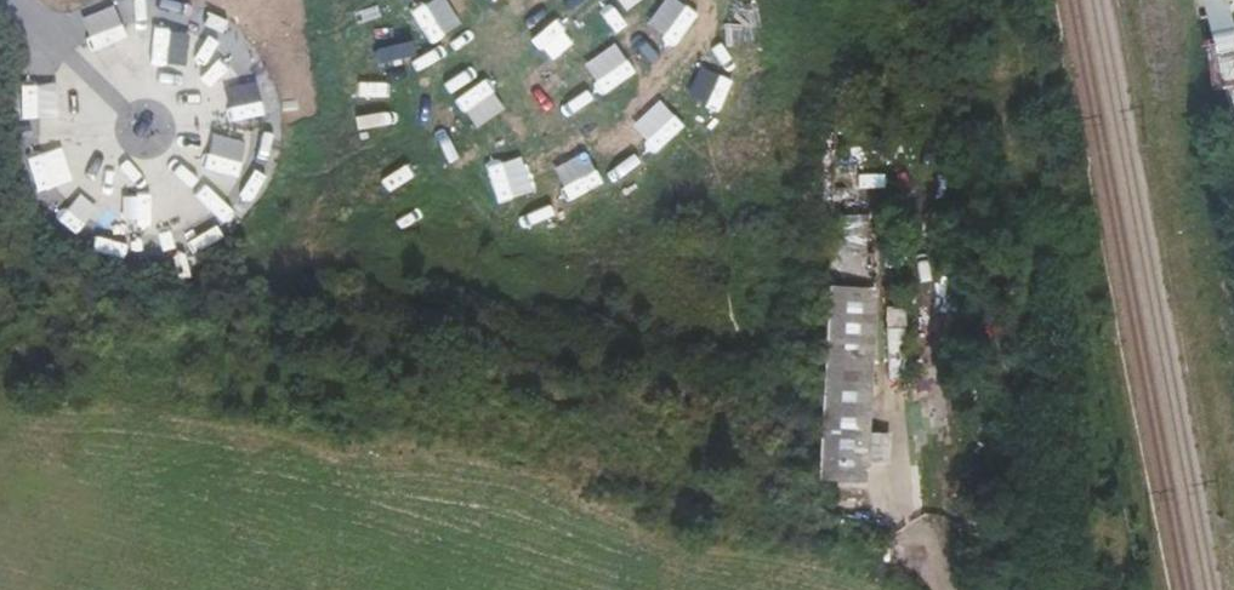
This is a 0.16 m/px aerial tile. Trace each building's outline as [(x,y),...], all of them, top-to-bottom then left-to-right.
[(141,102),(134,109),(145,118),(151,111),(141,102)] [(145,118),(134,109),(125,119),(134,130),(145,118)] [(134,130),(125,119),(118,126),(128,136),(134,130)] [(159,119),(152,126),(167,139),(173,133),(159,119)] [(152,126),(151,125),(141,135),(158,151),(168,140),(167,139),(152,126)] [(822,365),(816,486),(863,489),(872,322),(874,292),(872,292),(873,259),(868,259),(870,227),(830,224),(822,365)]
